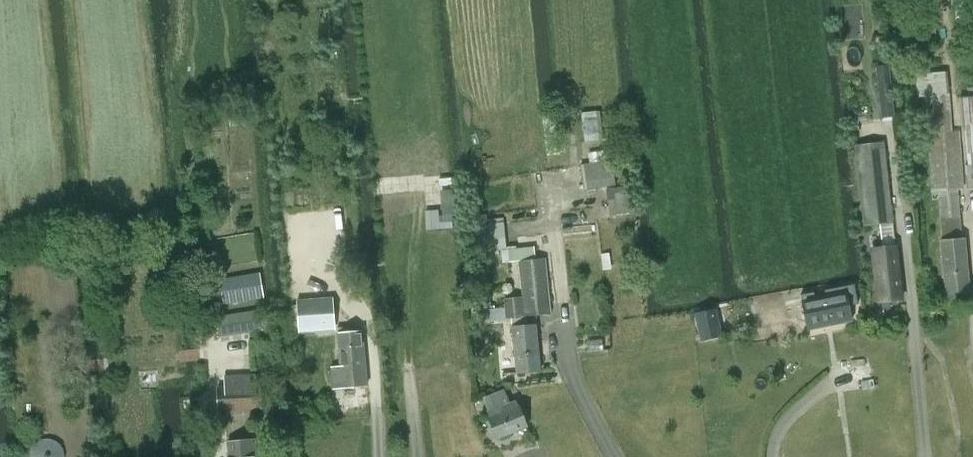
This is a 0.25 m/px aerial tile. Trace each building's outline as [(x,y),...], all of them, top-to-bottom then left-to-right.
[(956,19),(972,17),(972,0),(954,0),(956,19)] [(875,66),(881,116),(895,114),(889,64),(875,66)] [(945,294),(968,292),(965,239),(961,240),(957,189),(962,189),(958,132),(952,132),(947,71),(915,74),(917,97),(924,96),(932,191),(938,191),(942,241),(941,241),(945,294)] [(968,184),(972,184),(972,97),(963,98),(968,165),(965,165),(968,184)] [(892,222),(890,204),(884,143),(856,146),(863,207),(862,207),(864,226),(880,224),(882,248),(872,250),(878,301),(902,298),(896,247),(894,247),(891,222),(892,222)] [(584,190),(616,184),(609,148),(587,152),(589,163),(579,165),(584,190)] [(609,215),(632,212),(629,185),(606,189),(609,215)] [(456,215),(453,190),(440,191),(443,217),(456,215)] [(521,259),(524,295),(524,297),(527,315),(552,313),(547,257),(536,258),(535,246),(506,249),(504,218),(487,219),(486,214),(473,215),(477,251),(501,249),(502,262),(517,260),(521,259)] [(215,305),(264,297),(260,273),(211,281),(215,305)] [(848,297),(854,296),(853,286),(837,289),(839,299),(806,305),(810,328),(852,321),(848,297)] [(526,315),(527,315),(524,297),(524,295),(507,296),(508,317),(512,316),(517,371),(541,369),(537,323),(527,324),(526,315)] [(318,323),(333,322),(330,299),(299,302),(302,331),(319,330),(318,323)] [(220,337),(267,329),(264,309),(217,317),(220,337)] [(719,335),(716,311),(694,314),(698,338),(719,335)] [(338,327),(342,365),(332,366),(334,388),(368,384),(362,330),(349,332),(348,326),(338,327)] [(221,410),(262,408),(261,385),(257,385),(256,374),(228,376),(229,387),(220,388),(221,410)] [(497,439),(527,427),(517,402),(510,404),(505,390),(484,399),(489,413),(487,413),(489,418),(497,439)] [(256,441),(230,443),(232,456),(258,456),(256,441)]
